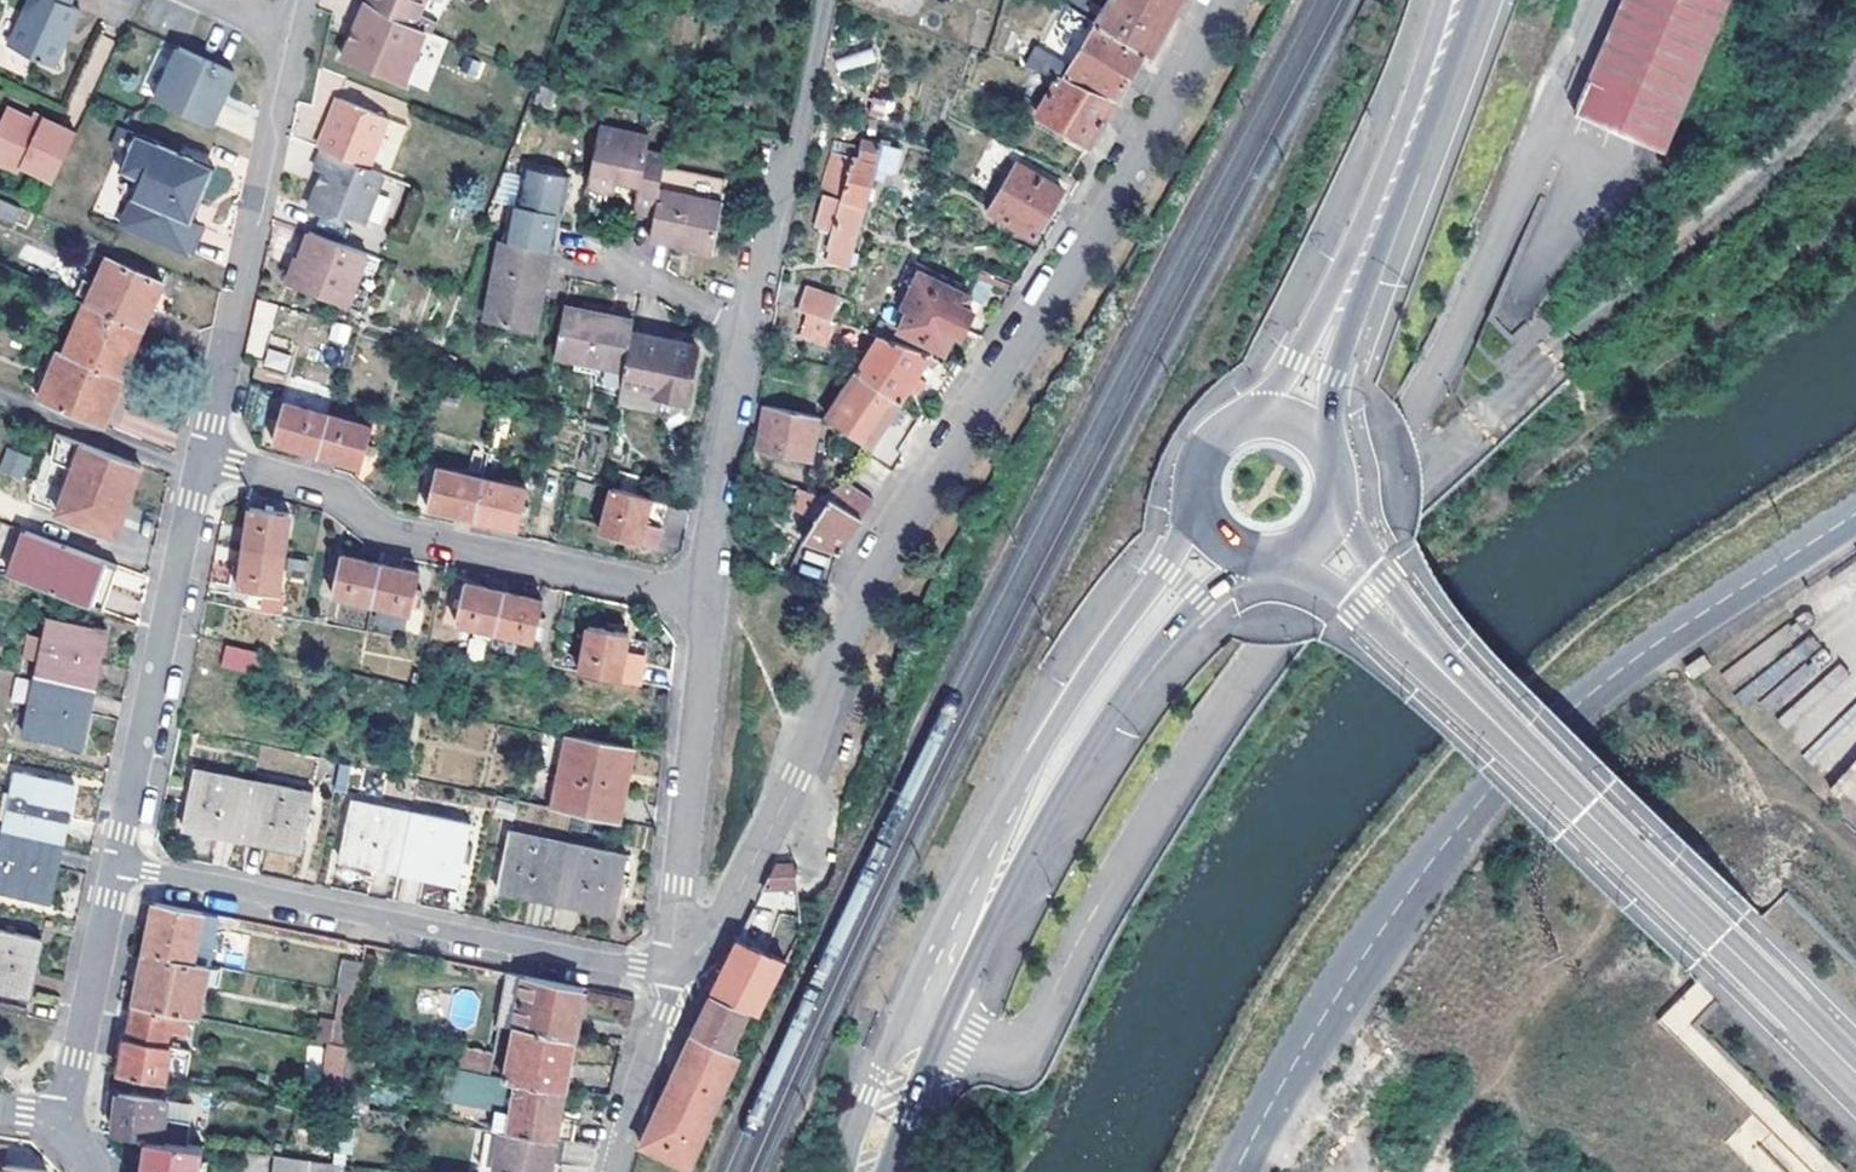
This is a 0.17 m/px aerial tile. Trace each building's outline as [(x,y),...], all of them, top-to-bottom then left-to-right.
[(10,46),(53,67),(69,34),(82,9),(72,4),(74,0),(33,0),(10,46)] [(372,8),(364,5),(341,61),(405,86),(426,34),(431,23),(440,0),(375,0),(372,8)] [(375,0),(366,0),(364,5),(372,8),(375,0)] [(1181,0),(1107,0),(1094,22),(1097,23),(1145,50),(1152,55),(1154,51),(1181,0)] [(1588,85),(1576,112),(1665,148),(1730,0),(1624,0),(1588,85)] [(448,30),(431,23),(426,34),(444,42),(444,38),(448,30)] [(1097,23),(1065,78),(1109,92),(1118,97),(1130,77),(1145,50),(1097,23)] [(230,68),(174,44),(151,96),(207,121),(217,97),(212,95),(214,90),(217,84),(222,86),(230,68)] [(1025,63),(1056,80),(1066,62),(1035,45),(1025,63)] [(872,47),(835,58),(840,74),(878,64),(872,47)] [(1090,145),(1118,97),(1109,92),(1065,78),(1060,76),(1038,114),(1090,145)] [(340,100),(321,148),(326,150),(371,168),(390,120),(340,100)] [(43,118),(40,124),(30,120),(8,108),(0,124),(0,162),(18,171),(20,165),(52,181),(75,135),(43,118)] [(40,124),(43,118),(34,113),(30,120),(40,124)] [(130,130),(115,124),(106,142),(121,149),(130,130)] [(640,183),(638,195),(635,210),(654,214),(665,164),(667,153),(649,149),(651,136),(600,126),(588,185),(614,190),(617,179),(633,181),(640,183)] [(161,143),(130,130),(121,149),(114,167),(134,175),(114,221),(180,249),(193,221),(184,217),(176,213),(180,205),(184,196),(192,200),(208,164),(174,149),(161,143)] [(177,141),(165,136),(161,143),(174,149),(177,141)] [(878,166),(895,172),(895,170),(901,151),(864,140),(858,158),(832,150),(821,192),(824,192),(815,223),(834,229),(828,248),(830,249),(827,262),(849,268),(878,166)] [(338,222),(338,220),(340,216),(352,220),(366,226),(386,175),(371,168),(326,150),(317,172),(328,176),(325,184),(324,188),(320,187),(310,211),(338,222)] [(1012,158),(984,204),(1035,235),(1063,189),(1012,158)] [(665,164),(654,214),(649,237),(673,241),(712,250),(729,179),(665,164)] [(528,166),(518,203),(514,202),(505,237),(549,247),(558,213),(561,213),(570,176),(528,166)] [(614,190),(638,195),(640,183),(633,181),(617,179),(614,190)] [(180,205),(176,213),(184,217),(192,200),(184,196),(180,205)] [(9,202),(0,198),(0,213),(15,220),(20,206),(9,202)] [(347,225),(352,220),(340,216),(338,220),(347,225)] [(193,221),(180,249),(185,251),(197,223),(193,221)] [(307,259),(298,285),(350,303),(369,252),(342,242),(309,230),(301,257),(307,259)] [(505,237),(498,235),(477,316),(520,326),(528,292),(530,283),(539,285),(549,247),(505,237)] [(288,282),(298,285),(307,259),(301,257),(298,255),(288,282)] [(87,305),(142,328),(161,281),(106,258),(95,283),(84,278),(75,300),(80,302),(87,305)] [(896,342),(933,354),(938,346),(945,349),(953,330),(963,334),(974,310),(953,300),(958,289),(920,274),(905,308),(910,310),(896,342)] [(528,328),(539,285),(530,283),(528,292),(520,326),(528,328)] [(850,300),(807,285),(798,310),(807,313),(838,323),(843,325),(850,300)] [(87,305),(80,302),(60,350),(67,353),(87,305)] [(67,353),(123,376),(142,328),(87,305),(67,353)] [(553,354),(623,369),(630,334),(633,322),(590,314),(563,309),(553,354)] [(838,323),(807,313),(800,334),(830,344),(838,323)] [(911,385),(939,401),(964,364),(933,354),(896,342),(867,332),(857,346),(868,356),(856,374),(857,374),(900,403),(911,385)] [(695,347),(630,334),(623,369),(620,380),(652,387),(651,397),(684,403),(695,347)] [(262,366),(285,373),(290,355),(266,349),(262,366)] [(40,400),(102,425),(123,376),(67,353),(60,350),(40,400)] [(827,418),(867,445),(870,447),(870,446),(900,403),(857,374),(856,374),(827,418)] [(317,451),(328,412),(283,401),(272,439),(317,451)] [(764,430),(760,455),(813,463),(821,418),(776,410),(772,431),(764,430)] [(328,412),(317,451),(363,462),(372,422),(328,412)] [(141,465),(62,434),(51,459),(73,467),(56,511),(115,533),(141,465)] [(873,499),(897,464),(870,446),(870,447),(867,445),(843,479),(873,499)] [(34,458),(7,448),(0,466),(0,471),(24,481),(34,458)] [(488,453),(472,449),(468,472),(439,466),(429,504),(474,515),(483,477),(488,453)] [(519,525),(529,488),(483,477),(474,515),(519,525)] [(831,496),(862,516),(873,499),(843,479),(831,496)] [(653,498),(611,487),(599,533),(640,544),(653,498)] [(831,496),(806,533),(838,552),(858,522),(862,516),(831,496)] [(250,506),(246,546),(285,552),(291,512),(250,506)] [(86,602),(103,559),(26,530),(10,574),(86,602)] [(246,546),(241,587),(280,592),(285,552),(246,546)] [(798,571),(822,581),(831,559),(807,549),(798,571)] [(343,556),(334,594),(373,603),(382,565),(343,556)] [(120,565),(103,559),(86,602),(103,609),(120,565)] [(382,565),(373,603),(412,611),(420,573),(382,565)] [(467,583),(458,622),(497,631),(505,592),(467,583)] [(505,592),(497,631),(536,639),(544,601),(505,592)] [(591,625),(582,671),(641,682),(649,641),(636,638),(639,624),(632,623),(630,633),(623,632),(629,604),(613,601),(608,628),(591,625)] [(107,629),(49,617),(36,676),(95,689),(107,629)] [(258,675),(263,654),(227,645),(222,666),(258,675)] [(1711,664),(1703,653),(1684,665),(1692,677),(1711,664)] [(95,689),(36,676),(23,735),(82,748),(95,689)] [(618,822),(635,747),(568,736),(553,808),(576,813),(618,822)] [(243,840),(255,781),(195,769),(184,828),(243,840)] [(75,785),(16,771),(3,831),(62,844),(75,785)] [(255,781),(243,840),(303,852),(315,792),(255,781)] [(400,871),(412,811),(353,800),(341,859),(400,871)] [(412,811),(400,871),(460,882),(471,823),(412,811)] [(3,831),(0,847),(0,892),(49,902),(62,844),(3,831)] [(510,831),(497,890),(557,901),(569,843),(510,831)] [(627,855),(569,843),(557,901),(616,913),(627,855)] [(776,864),(763,890),(797,891),(798,891),(795,863),(776,864)] [(208,965),(219,915),(155,903),(151,928),(146,953),(208,965)] [(755,907),(737,941),(749,947),(766,912),(755,907)] [(29,997),(42,937),(0,929),(0,991),(29,997)] [(753,1005),(761,983),(760,983),(746,979),(758,952),(749,947),(737,941),(721,976),(712,993),(747,1003),(753,1005)] [(208,965),(146,953),(136,1003),(172,1010),(198,1015),(208,965)] [(498,1023),(501,1023),(515,1026),(525,975),(509,971),(498,1023)] [(575,1038),(585,986),(525,975),(515,1026),(575,1038)] [(726,1049),(747,1003),(712,993),(696,1027),(685,1050),(639,1148),(689,1164),(734,1052),(726,1049)] [(355,994),(343,1045),(358,1047),(371,997),(355,994)] [(165,1044),(172,1010),(136,1003),(129,1037),(125,1036),(124,1043),(119,1072),(165,1079),(172,1045),(165,1044)] [(565,1088),(575,1038),(515,1026),(506,1076),(565,1088)] [(344,1106),(358,1047),(343,1045),(328,1104),(344,1106)] [(491,1074),(495,1055),(462,1048),(458,1067),(491,1074)] [(498,1106),(494,1128),(502,1129),(556,1138),(569,1141),(573,1124),(559,1120),(565,1088),(506,1076),(491,1074),(458,1067),(449,1065),(443,1095),(498,1106)] [(118,1095),(113,1133),(146,1137),(161,1139),(167,1101),(118,1095)] [(556,1138),(502,1129),(493,1171),(550,1171),(556,1138)] [(141,1171),(198,1171),(202,1145),(161,1139),(146,1137),(141,1171)] [(48,1170),(7,1164),(9,1148),(0,1146),(0,1171),(48,1171),(48,1170)] [(310,1159),(276,1155),(274,1171),(308,1171),(310,1159)] [(316,1160),(310,1159),(308,1171),(342,1171),(343,1165),(331,1162),(316,1160)]
